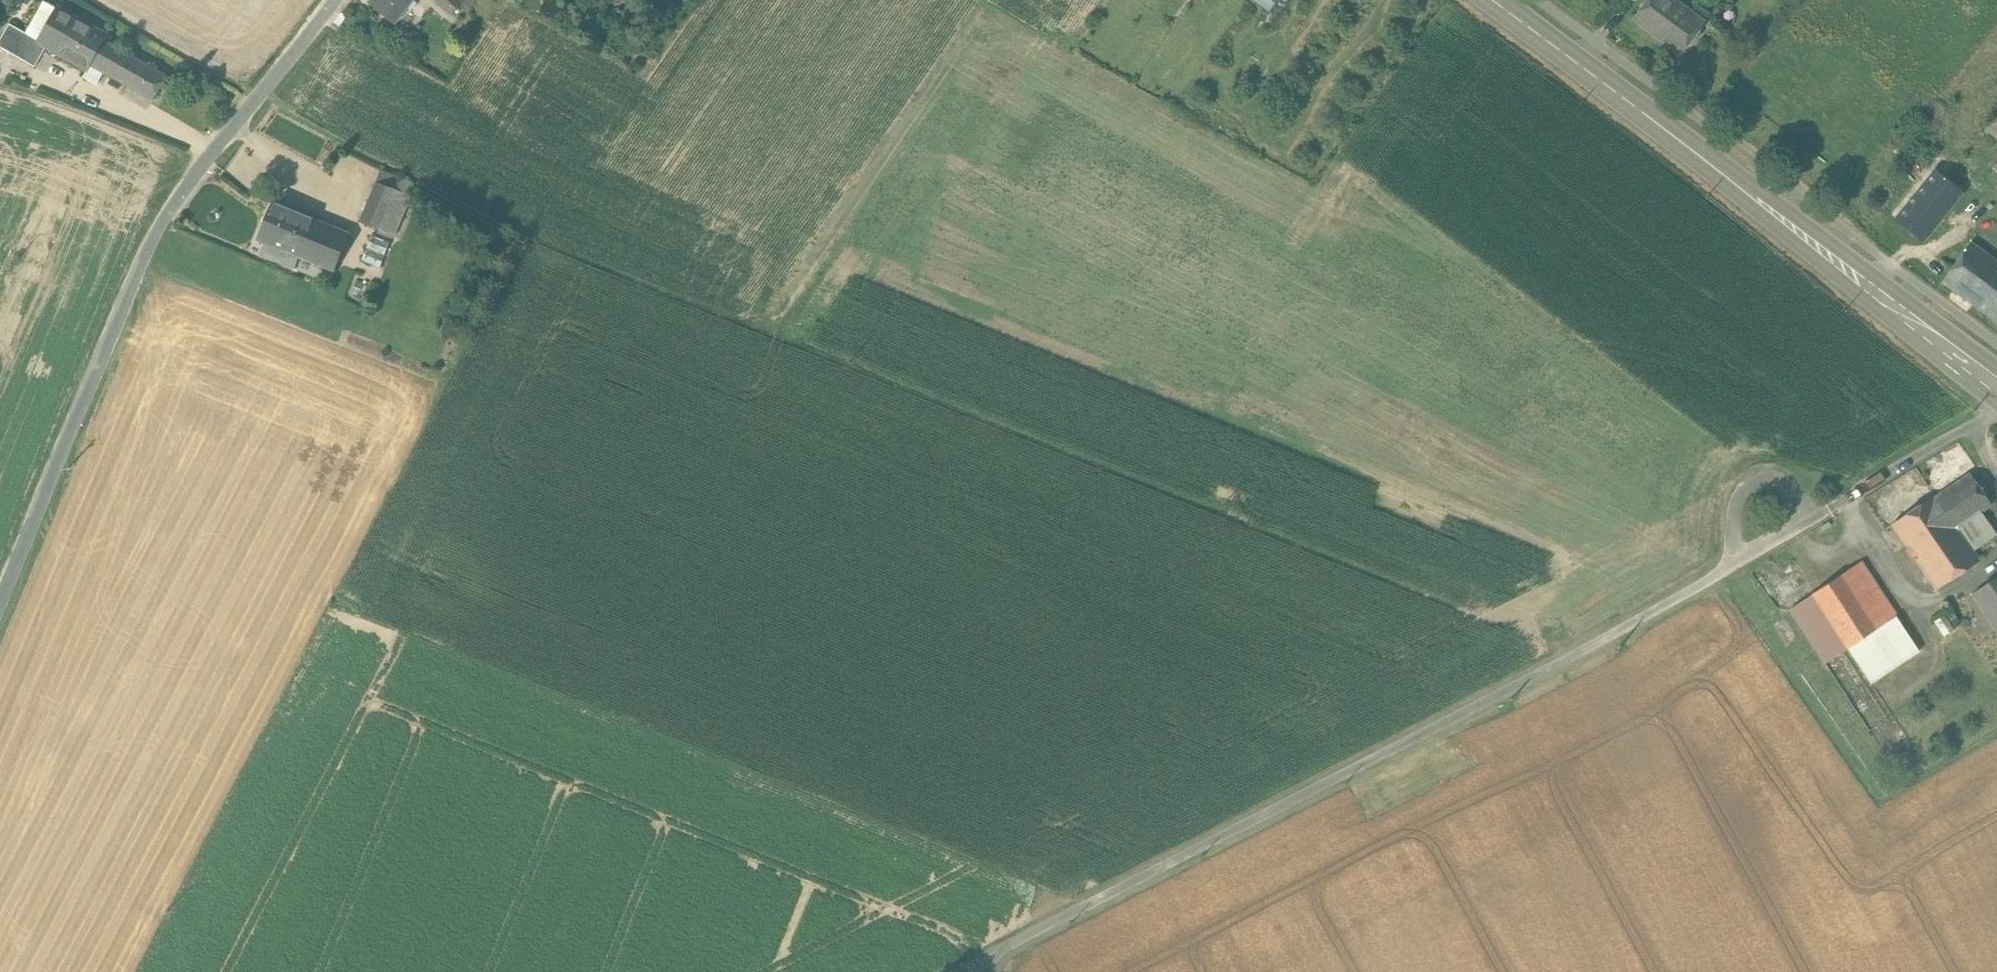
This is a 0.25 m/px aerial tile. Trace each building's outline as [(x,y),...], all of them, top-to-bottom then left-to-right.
[(370,3),(395,23),(413,0),(373,0),(370,3)] [(438,2),(453,15),(463,2),(471,8),(477,1),(476,0),(439,0),(438,2)] [(1676,0),(1650,0),(1635,20),(1680,54),(1705,22),(1676,0)] [(108,36),(59,9),(40,42),(48,46),(89,69),(105,40),(108,36)] [(1252,13),(1241,29),(1249,36),(1261,20),(1252,13)] [(40,42),(27,34),(15,54),(36,66),(48,46),(40,42)] [(168,76),(105,40),(91,65),(154,101),(168,76)] [(1961,192),(1913,154),(1875,201),(1923,239),(1961,192)] [(416,185),(382,171),(360,222),(395,237),(416,185)] [(351,234),(275,203),(259,240),(265,243),(283,250),(278,262),(295,269),(300,257),(335,271),(351,234)] [(261,255),(278,262),(283,250),(265,243),(261,255)] [(1972,243),(1943,282),(1975,306),(1996,277),(1996,262),(1972,243)] [(1975,306),(1996,322),(1996,277),(1975,306)] [(1936,496),(1893,525),(1937,589),(1980,561),(1974,551),(1958,528),(1982,512),(1992,505),(1970,474),(1936,497),(1936,496)] [(1974,551),(1996,535),(1996,534),(1982,512),(1958,528),(1974,551)] [(1861,563),(1790,610),(1825,663),(1848,648),(1896,616),(1861,563)] [(1974,594),(1996,628),(1996,578),(1974,594)] [(1896,616),(1848,648),(1871,683),(1919,651),(1896,616)]
